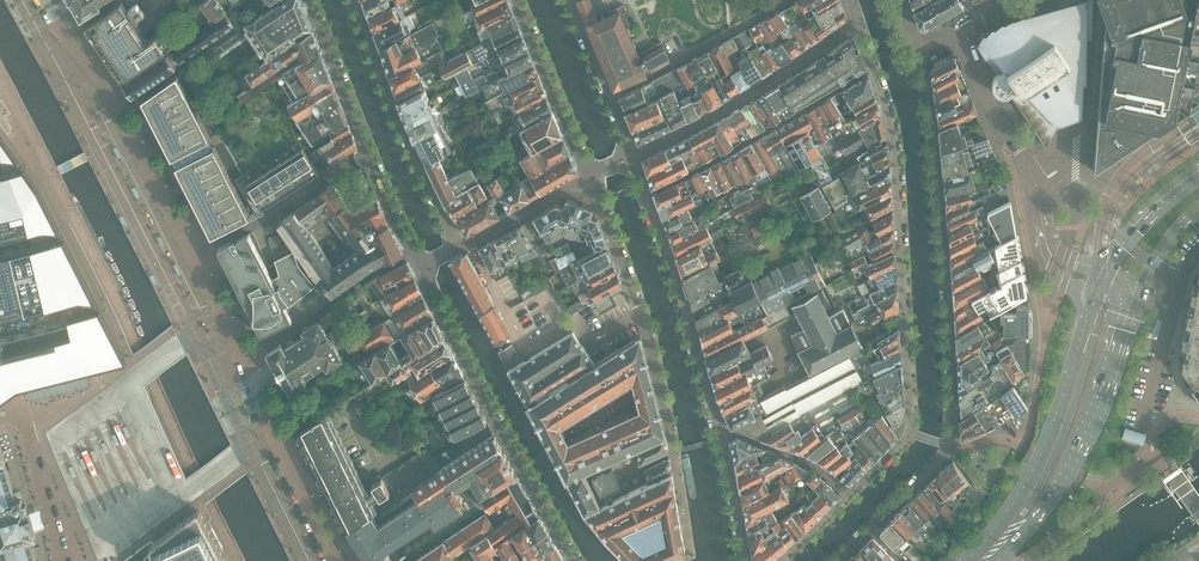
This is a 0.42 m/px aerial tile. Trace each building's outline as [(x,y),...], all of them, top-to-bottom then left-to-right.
[(69,2),(70,2),(80,18),(81,20),(82,19),(82,18),(99,9),(101,8),(100,6),(99,6),(98,4),(106,0),(68,0),(69,2)] [(210,18),(208,20),(211,24),(226,13),(227,13),(227,14),(228,13),(219,0),(202,0),(199,2),(210,18)] [(223,43),(220,45),(221,46),(224,52),(242,39),(240,36),(249,30),(268,58),(312,29),(301,0),(285,0),(266,13),(265,12),(238,30),(236,32),(237,33),(232,37),(232,36),(230,37),(230,38),(225,42),(224,41),(222,43),(223,43)] [(363,1),(368,15),(390,4),(388,0),(365,0),(363,1)] [(489,7),(488,9),(489,11),(480,15),(478,12),(475,14),(473,8),(462,14),(466,22),(477,16),(483,28),(487,26),(487,27),(513,12),(508,0),(499,5),(498,3),(495,3),(494,4),(493,6),(491,6),(489,7)] [(508,0),(481,0),(477,2),(476,2),(471,4),(473,8),(475,14),(478,12),(480,15),(489,11),(488,9),(489,7),(491,6),(493,6),(494,4),(495,3),(498,3),(499,5),(508,0)] [(579,2),(584,12),(587,19),(595,16),(592,9),(588,0),(583,0),(579,2)] [(797,2),(804,12),(807,10),(812,16),(808,19),(809,21),(817,15),(813,9),(825,0),(801,0),(797,2)] [(813,9),(817,15),(829,8),(829,9),(841,1),(840,0),(825,0),(813,9)] [(913,8),(927,0),(910,0),(913,8)] [(915,12),(920,27),(920,28),(925,29),(939,21),(940,21),(934,11),(939,9),(939,8),(937,6),(939,5),(936,0),(935,0),(915,12)] [(937,6),(939,8),(939,9),(934,11),(940,21),(948,16),(950,15),(950,16),(951,15),(950,15),(963,8),(964,7),(960,0),(936,0),(939,5),(937,6)] [(977,43),(989,63),(998,75),(994,78),(993,82),(993,87),(994,91),(998,94),(1002,96),(1006,96),(1011,94),(1020,109),(1018,111),(1036,133),(1046,148),(1057,126),(1082,117),(1083,85),(1087,85),(1087,41),(1092,38),(1093,0),(1088,2),(1088,0),(1048,10),(1025,15),(1024,15),(1015,18),(1013,17),(1005,22),(1003,21),(995,27),(992,27),(986,34),(983,34),(979,42),(977,43)] [(1101,1),(1116,47),(1112,68),(1116,69),(1112,95),(1105,125),(1099,122),(1098,131),(1097,138),(1096,150),(1095,161),(1094,171),(1179,113),(1198,101),(1198,0),(1104,0),(1101,1)] [(835,18),(833,15),(843,8),(841,1),(829,9),(829,8),(817,15),(809,21),(814,27),(821,23),(823,25),(825,24),(835,18)] [(121,3),(122,3),(121,2),(91,23),(85,27),(90,34),(106,59),(121,81),(122,82),(123,82),(123,81),(174,46),(174,45),(166,34),(164,32),(164,31),(148,42),(132,19),(135,18),(136,19),(139,17),(139,18),(140,18),(139,17),(145,13),(142,8),(141,9),(137,4),(132,7),(132,6),(131,7),(132,7),(127,11),(121,3)] [(808,18),(804,12),(797,2),(792,5),(784,9),(778,12),(790,30),(800,24),(800,23),(808,18)] [(177,8),(167,15),(172,22),(186,13),(179,3),(176,6),(177,8)] [(587,19),(589,24),(588,24),(595,41),(596,40),(609,71),(608,71),(615,87),(617,86),(616,86),(621,84),(644,74),(644,75),(646,74),(646,73),(651,71),(671,61),(664,47),(661,42),(638,54),(621,15),(627,12),(625,6),(624,4),(617,8),(618,12),(612,14),(611,14),(611,15),(604,18),(604,17),(603,18),(597,21),(596,20),(595,18),(596,18),(595,16),(587,19)] [(393,6),(369,18),(374,32),(399,19),(393,6)] [(833,15),(835,18),(825,24),(830,31),(832,29),(837,26),(839,24),(847,19),(847,18),(843,8),(833,15)] [(513,12),(487,27),(492,38),(518,25),(513,12)] [(778,36),(777,34),(781,32),(784,37),(791,32),(793,35),(803,49),(812,43),(800,24),(790,30),(778,12),(766,20),(777,36),(778,36)] [(211,24),(123,84),(127,90),(132,96),(235,26),(226,13),(211,24)] [(808,18),(800,23),(800,24),(812,43),(821,37),(814,27),(809,21),(808,19),(808,18)] [(378,42),(379,46),(407,32),(400,19),(400,20),(399,19),(374,32),(378,42)] [(766,20),(765,20),(757,24),(758,24),(755,25),(768,43),(769,45),(770,45),(768,42),(777,36),(766,20)] [(436,37),(440,35),(433,22),(410,34),(410,33),(380,48),(390,76),(427,57),(443,48),(436,37)] [(821,23),(814,27),(821,37),(826,34),(830,31),(825,24),(823,25),(821,23)] [(492,38),(491,39),(496,51),(523,37),(518,25),(492,38)] [(755,25),(749,29),(760,48),(768,43),(755,25)] [(269,59),(240,78),(248,89),(238,95),(242,101),(243,102),(243,101),(246,99),(245,98),(248,96),(249,96),(260,88),(274,79),(273,79),(282,72),(320,48),(312,29),(269,59)] [(749,29),(746,31),(754,43),(746,47),(763,75),(772,69),(760,48),(749,29)] [(737,36),(733,38),(741,51),(746,47),(754,43),(746,31),(737,36)] [(793,35),(782,42),(792,56),(800,51),(803,49),(793,35)] [(827,59),(824,56),(779,85),(795,111),(842,83),(866,68),(853,36),(832,50),(834,54),(827,59)] [(523,37),(496,51),(501,63),(528,49),(523,37)] [(733,38),(722,44),(732,62),(738,59),(735,54),(741,51),(733,38)] [(770,45),(769,45),(781,63),(792,56),(782,42),(779,38),(770,45)] [(486,75),(486,76),(485,76),(484,74),(474,80),(466,67),(473,63),(488,55),(496,51),(491,39),(482,43),(466,50),(440,65),(440,67),(446,77),(446,78),(455,73),(466,97),(479,90),(482,88),(533,61),(528,49),(501,63),(500,63),(503,69),(497,72),(496,71),(495,72),(494,71),(486,75)] [(781,63),(769,45),(768,43),(760,48),(772,69),(781,63)] [(722,44),(708,52),(717,69),(721,76),(721,75),(735,68),(732,62),(722,44)] [(741,51),(735,54),(738,59),(743,67),(751,82),(763,75),(746,47),(741,51)] [(331,79),(320,49),(283,73),(299,97),(289,104),(288,104),(298,120),(297,121),(312,144),(330,133),(348,121),(343,107),(337,92),(332,79),(331,79)] [(933,61),(931,70),(943,64),(945,63),(951,60),(954,58),(955,58),(952,51),(933,61)] [(708,52),(697,58),(706,75),(706,76),(709,74),(717,69),(708,52)] [(427,57),(390,76),(395,91),(422,77),(421,76),(421,77),(418,70),(430,63),(427,57)] [(697,58),(687,63),(695,80),(697,79),(706,75),(697,58)] [(931,71),(932,79),(959,68),(955,60),(955,58),(954,58),(951,60),(945,63),(943,64),(931,70),(931,71)] [(533,61),(482,88),(488,100),(538,73),(533,61)] [(687,63),(678,68),(690,95),(695,92),(691,83),(695,81),(695,80),(687,63)] [(446,77),(440,67),(437,68),(443,79),(446,77)] [(731,74),(732,76),(739,90),(751,82),(743,67),(734,72),(731,74)] [(678,68),(675,69),(682,85),(659,96),(626,112),(633,129),(671,113),(682,109),(678,101),(690,95),(678,68)] [(959,68),(932,79),(933,81),(933,83),(934,88),(962,76),(959,68)] [(652,81),(659,96),(682,85),(675,69),(652,81)] [(731,95),(724,81),(721,75),(721,76),(717,69),(709,74),(723,100),(731,95)] [(488,100),(486,101),(492,113),(507,106),(514,102),(543,85),(538,73),(488,100)] [(868,73),(841,91),(842,91),(848,101),(844,104),(846,106),(848,110),(848,111),(853,108),(875,94),(872,85),(868,73)] [(212,124),(213,124),(181,74),(178,75),(159,87),(161,90),(142,99),(172,158),(174,157),(178,165),(176,166),(211,236),(250,216),(255,213),(235,181),(243,176),(236,165),(237,164),(212,124)] [(706,75),(697,79),(702,89),(712,107),(723,100),(709,74),(706,76),(706,75)] [(732,76),(724,81),(731,95),(739,90),(732,76)] [(962,76),(934,88),(935,91),(936,102),(968,89),(964,80),(963,77),(962,76)] [(422,77),(395,91),(399,101),(424,88),(422,77)] [(450,82),(453,87),(459,84),(456,79),(450,82)] [(652,81),(620,97),(626,112),(659,96),(652,81)] [(543,85),(514,102),(519,112),(547,97),(543,85)] [(795,111),(779,85),(779,86),(779,85),(766,94),(781,119),(795,111)] [(424,88),(399,101),(404,114),(429,100),(424,88)] [(695,92),(690,95),(699,114),(712,107),(702,89),(695,92)] [(968,89),(936,102),(937,104),(936,104),(939,117),(973,103),(968,89)] [(766,94),(757,99),(773,124),(781,119),(766,94)] [(848,111),(851,117),(878,103),(875,94),(853,108),(848,111)] [(690,95),(678,101),(682,109),(687,119),(699,114),(690,95)] [(519,112),(512,116),(516,124),(508,128),(511,135),(520,130),(519,130),(521,129),(552,111),(547,97),(519,112)] [(831,97),(823,102),(837,127),(840,125),(846,122),(846,121),(842,115),(839,110),(836,105),(831,97)] [(757,99),(749,105),(764,129),(773,124),(757,99)] [(404,114),(409,127),(435,113),(434,112),(429,100),(404,114)] [(815,107),(806,113),(814,126),(823,121),(830,133),(831,132),(837,128),(823,102),(815,107)] [(846,122),(840,125),(840,126),(842,130),(842,129),(846,136),(882,117),(878,103),(851,117),(846,121),(846,122)] [(973,103),(939,117),(940,128),(957,122),(977,114),(978,114),(977,113),(973,103)] [(749,105),(742,108),(757,133),(764,129),(749,105)] [(461,108),(454,112),(456,118),(464,114),(461,108)] [(742,108),(734,113),(749,137),(757,133),(742,108)] [(682,109),(671,113),(677,125),(687,119),(682,109)] [(552,111),(521,129),(533,151),(562,134),(552,111)] [(435,113),(409,127),(414,139),(440,126),(434,112),(435,113)] [(671,113),(633,129),(638,143),(658,134),(677,125),(671,113)] [(726,117),(737,134),(736,134),(741,142),(749,137),(734,113),(726,117)] [(806,113),(802,115),(814,135),(810,137),(819,153),(837,141),(831,132),(830,133),(823,121),(814,126),(806,113)] [(803,134),(817,158),(809,163),(815,174),(820,185),(833,178),(819,153),(810,137),(814,135),(802,115),(795,119),(803,134)] [(726,117),(718,122),(729,138),(736,134),(737,134),(726,117)] [(867,149),(887,137),(882,117),(846,136),(837,141),(845,155),(866,143),(869,147),(867,148),(867,149)] [(795,119),(784,125),(793,140),(796,138),(799,144),(802,149),(792,155),(798,167),(799,168),(809,163),(817,158),(803,134),(795,119)] [(330,133),(332,139),(318,148),(321,153),(324,151),(352,133),(348,121),(330,133)] [(718,122),(689,138),(695,151),(702,163),(721,154),(733,146),(729,138),(718,122)] [(957,122),(940,128),(941,140),(961,134),(962,134),(957,122)] [(784,125),(777,129),(792,155),(802,149),(799,144),(796,138),(793,140),(784,125)] [(440,126),(414,139),(427,165),(439,158),(452,150),(440,126)] [(777,129),(770,133),(791,171),(798,167),(792,155),(777,129)] [(0,133),(0,402),(19,389),(19,388),(96,370),(128,362),(126,358),(116,338),(107,320),(98,302),(83,273),(66,240),(65,238),(61,230),(60,228),(54,216),(48,205),(42,192),(39,186),(35,181),(25,168),(20,160),(18,158),(10,147),(1,135),(0,133)] [(352,133),(324,151),(333,163),(358,147),(352,133)] [(770,133),(763,138),(785,176),(792,172),(791,171),(770,133)] [(961,134),(941,140),(942,152),(961,147),(967,145),(970,144),(974,142),(972,138),(966,140),(964,133),(962,134),(961,134)] [(533,151),(520,159),(530,176),(531,178),(570,154),(562,135),(562,134),(533,151)] [(857,156),(841,165),(845,171),(859,163),(889,147),(887,137),(867,149),(868,150),(858,157),(857,156)] [(689,138),(676,144),(680,152),(682,151),(683,154),(686,152),(687,155),(695,151),(689,138)] [(752,143),(750,145),(755,154),(766,173),(767,173),(773,183),(785,176),(763,138),(753,143),(752,144),(752,143)] [(974,142),(970,144),(975,157),(979,155),(982,166),(997,160),(993,150),(988,138),(987,138),(974,142)] [(702,163),(695,151),(687,155),(686,152),(683,154),(682,151),(680,152),(676,144),(675,145),(675,144),(665,149),(643,159),(648,174),(683,157),(689,170),(702,163)] [(961,147),(942,152),(944,177),(966,171),(970,170),(982,166),(979,155),(975,157),(970,144),(967,145),(961,147)] [(759,177),(766,173),(755,154),(750,145),(741,150),(738,151),(762,193),(765,192),(763,188),(765,187),(762,181),(761,181),(759,177)] [(889,147),(859,163),(863,173),(872,168),(874,170),(881,166),(879,163),(890,158),(889,147)] [(303,148),(293,153),(309,179),(319,173),(303,148)] [(316,149),(309,154),(312,158),(319,154),(316,149)] [(738,151),(729,156),(741,180),(751,198),(762,193),(738,151)] [(293,153),(284,159),(300,185),(309,179),(293,153)] [(530,176),(528,177),(533,185),(535,184),(547,177),(549,182),(547,183),(550,188),(578,172),(570,155),(570,154),(531,178),(530,176)] [(729,156),(719,162),(731,185),(741,180),(729,156)] [(683,157),(648,174),(653,188),(689,170),(683,157)] [(432,174),(431,174),(440,193),(445,203),(457,195),(453,188),(476,177),(471,169),(449,179),(439,158),(427,165),(432,174)] [(890,158),(879,163),(881,166),(874,170),(872,168),(863,173),(865,176),(867,175),(868,177),(870,176),(890,165),(890,158)] [(279,162),(275,165),(291,191),(300,185),(284,159),(279,162)] [(711,166),(709,167),(721,190),(723,189),(731,185),(719,162),(711,166)] [(845,171),(841,173),(852,199),(860,194),(866,206),(892,194),(891,179),(875,187),(870,176),(868,177),(867,175),(865,176),(863,173),(859,163),(845,171)] [(271,168),(265,171),(281,197),(291,191),(275,165),(271,168)] [(890,165),(870,176),(875,187),(891,179),(890,165)] [(966,171),(944,177),(945,194),(946,194),(966,190),(967,190),(968,190),(975,186),(983,185),(987,184),(982,166),(970,170),(966,171)] [(709,167),(698,173),(705,185),(710,196),(713,195),(721,190),(709,167)] [(261,174),(256,177),(272,203),(281,197),(265,171),(261,174)] [(685,179),(655,193),(659,207),(705,185),(698,173),(685,179)] [(813,188),(800,196),(807,209),(803,211),(809,221),(813,219),(813,220),(832,209),(818,186),(820,185),(815,174),(807,178),(809,180),(808,183),(809,186),(812,186),(813,188)] [(256,177),(247,183),(263,208),(272,203),(256,177)] [(520,181),(522,184),(531,199),(541,194),(535,184),(533,185),(528,177),(520,181)] [(547,177),(535,184),(541,194),(550,188),(547,183),(549,182),(547,177)] [(840,177),(822,187),(835,209),(841,205),(850,200),(840,177)] [(494,196),(489,199),(491,204),(492,203),(501,198),(509,211),(531,199),(522,184),(517,188),(515,185),(506,191),(503,186),(498,178),(497,179),(496,178),(488,183),(488,184),(494,196)] [(731,185),(723,189),(732,208),(751,198),(741,180),(731,185)] [(491,204),(489,199),(483,202),(482,200),(488,197),(479,182),(467,188),(478,205),(479,207),(457,219),(467,235),(473,232),(474,233),(475,232),(475,231),(500,217),(492,203),(491,204)] [(318,195),(318,196),(296,211),(295,211),(281,220),(313,265),(312,266),(320,276),(319,277),(319,279),(321,278),(329,291),(328,292),(330,294),(331,296),(332,295),(333,297),(335,296),(334,294),(340,290),(341,291),(342,290),(341,289),(347,285),(348,286),(349,285),(348,284),(354,280),(355,281),(357,280),(356,279),(359,276),(361,274),(363,276),(364,275),(363,273),(369,269),(369,270),(371,269),(370,268),(377,264),(377,265),(379,264),(378,263),(383,261),(384,262),(387,260),(396,256),(403,253),(389,223),(378,198),(353,214),(333,184),(332,185),(332,186),(329,188),(328,187),(327,188),(328,189),(324,191),(322,191),(323,192),(319,195),(319,194),(318,195)] [(705,185),(659,207),(663,218),(687,206),(705,197),(711,208),(712,207),(713,206),(717,204),(713,195),(710,196),(705,185)] [(457,195),(445,203),(457,219),(479,207),(478,205),(467,188),(457,195)] [(963,193),(946,196),(947,211),(974,199),(979,197),(977,191),(977,190),(969,192),(963,193)] [(991,193),(980,197),(984,206),(987,213),(988,213),(989,212),(1001,206),(995,191),(991,193)] [(765,192),(733,209),(738,220),(771,203),(765,192)] [(860,194),(852,199),(857,210),(865,207),(868,214),(858,219),(860,224),(870,219),(893,207),(892,194),(866,206),(860,194)] [(974,199),(947,211),(948,222),(984,206),(980,197),(979,197),(974,199)] [(534,218),(529,221),(535,232),(540,228),(547,241),(565,231),(565,233),(583,239),(588,237),(589,241),(591,246),(595,246),(596,248),(607,244),(603,234),(601,228),(597,219),(590,216),(593,209),(582,205),(577,203),(566,199),(564,207),(556,204),(534,217),(534,218)] [(987,214),(984,216),(993,234),(998,243),(1016,234),(1013,220),(1012,214),(1010,202),(1009,202),(988,213),(989,213),(987,214)] [(687,206),(663,218),(668,231),(693,219),(687,206)] [(984,206),(948,222),(948,232),(974,220),(983,215),(987,213),(984,206)] [(835,232),(844,227),(836,211),(827,217),(835,232)] [(693,219),(668,231),(673,245),(707,227),(705,223),(710,221),(706,212),(693,219)] [(866,226),(864,227),(866,230),(867,229),(874,242),(894,231),(894,227),(893,212),(872,223),(876,229),(870,232),(866,226)] [(974,220),(948,232),(950,246),(979,230),(974,220)] [(274,223),(265,227),(275,259),(275,260),(276,264),(273,265),(270,267),(252,232),(249,233),(237,239),(236,237),(231,240),(232,242),(218,249),(261,334),(292,318),(287,308),(297,300),(301,299),(306,297),(304,295),(315,285),(301,266),(298,262),(294,250),(290,243),(282,246),(274,223)] [(759,224),(751,228),(755,237),(766,231),(763,225),(760,226),(759,224)] [(515,229),(507,234),(519,257),(522,263),(538,254),(522,225),(521,225),(515,228),(515,229)] [(707,227),(673,245),(677,257),(711,240),(724,233),(721,228),(711,234),(707,227)] [(842,239),(840,241),(849,261),(863,255),(864,256),(872,252),(894,239),(894,231),(874,242),(867,229),(866,230),(864,227),(860,229),(865,239),(856,244),(847,249),(842,239)] [(783,238),(778,229),(756,241),(761,249),(783,238)] [(860,229),(851,234),(856,244),(865,239),(860,229)] [(979,230),(950,246),(951,257),(977,243),(975,238),(983,234),(981,230),(979,230)] [(498,238),(491,241),(504,265),(519,257),(507,234),(498,238)] [(842,239),(847,249),(856,244),(851,234),(842,239)] [(977,243),(951,257),(952,267),(971,257),(972,256),(989,247),(995,244),(998,243),(993,234),(977,243)] [(979,294),(972,298),(976,307),(978,310),(985,306),(992,302),(995,307),(1004,302),(1006,305),(1027,293),(1016,234),(998,243),(995,244),(996,248),(1003,290),(1000,284),(996,285),(990,289),(979,294)] [(747,236),(738,241),(740,245),(749,241),(747,236)] [(872,252),(864,256),(868,264),(895,251),(894,239),(872,252)] [(711,240),(677,257),(683,276),(716,260),(721,258),(711,240)] [(491,241),(479,248),(491,272),(504,265),(491,241)] [(557,256),(554,258),(561,270),(560,271),(568,286),(570,285),(613,261),(612,258),(609,249),(607,244),(596,248),(595,246),(591,246),(580,246),(580,247),(578,247),(571,251),(568,253),(565,254),(561,256),(558,258),(557,256)] [(972,256),(971,257),(976,266),(977,266),(978,269),(995,259),(989,247),(972,256)] [(863,255),(849,261),(854,270),(856,269),(856,270),(858,269),(860,272),(867,269),(871,276),(874,274),(875,275),(896,265),(895,251),(868,264),(864,256),(863,255)] [(696,319),(699,332),(756,303),(763,316),(787,304),(823,286),(826,284),(811,252),(772,272),(759,279),(752,283),(750,280),(734,288),(733,287),(728,290),(733,300),(696,319)] [(467,253),(450,261),(478,312),(495,342),(510,333),(511,333),(485,286),(486,286),(484,283),(483,284),(467,254),(467,253)] [(971,257),(952,267),(952,278),(952,279),(976,266),(971,257)] [(554,258),(549,261),(556,274),(560,271),(561,270),(554,258)] [(733,287),(727,274),(726,273),(720,277),(722,279),(720,280),(716,271),(714,268),(719,266),(716,260),(683,276),(686,285),(691,299),(721,283),(724,290),(725,291),(728,290),(733,287)] [(613,261),(570,285),(577,296),(579,295),(618,272),(614,265),(613,261)] [(379,274),(369,281),(381,298),(415,277),(407,262),(401,266),(386,273),(381,276),(379,274)] [(759,279),(750,263),(740,267),(727,274),(733,287),(734,288),(750,280),(752,283),(759,279)] [(875,275),(864,280),(870,292),(897,278),(896,265),(875,275)] [(976,266),(952,279),(953,292),(983,277),(982,276),(978,269),(977,266),(976,266)] [(582,300),(566,309),(570,315),(589,304),(621,285),(622,285),(622,284),(622,283),(619,276),(618,272),(579,295),(582,300)] [(1197,284),(1193,283),(1191,294),(1189,305),(1187,317),(1185,331),(1183,341),(1181,352),(1184,353),(1182,368),(1198,365),(1198,272),(1197,284)] [(953,292),(954,307),(963,303),(972,298),(979,294),(990,289),(983,276),(982,276),(983,277),(953,292)] [(381,298),(379,299),(390,316),(423,296),(415,277),(381,298)] [(870,292),(864,295),(868,305),(875,301),(897,290),(897,278),(870,292)] [(721,283),(691,299),(693,308),(694,308),(709,299),(708,298),(724,290),(721,283)] [(589,304),(596,317),(617,305),(612,297),(624,290),(621,285),(589,304)] [(533,286),(521,293),(525,300),(537,293),(533,286)] [(798,350),(797,351),(810,374),(864,347),(860,341),(851,323),(850,323),(843,309),(835,313),(822,289),(791,305),(792,307),(793,306),(804,329),(791,336),(798,350)] [(868,305),(858,310),(862,315),(878,306),(880,310),(869,316),(873,323),(884,316),(885,318),(898,310),(897,290),(875,301),(868,305)] [(390,316),(383,321),(394,340),(433,316),(430,310),(423,296),(390,316)] [(841,298),(832,302),(836,310),(845,305),(841,298)] [(963,303),(954,307),(955,319),(976,307),(972,298),(963,303)] [(756,303),(699,332),(703,345),(763,316),(756,303)] [(771,329),(794,318),(787,304),(763,316),(703,345),(708,361),(747,341),(771,329)] [(1016,312),(1004,312),(1004,333),(1026,333),(1028,333),(1028,304),(1016,304),(1016,312)] [(976,307),(955,319),(956,333),(957,333),(975,322),(982,318),(978,310),(976,307)] [(444,336),(443,335),(441,330),(440,330),(439,327),(438,324),(437,324),(434,318),(435,318),(434,316),(433,316),(394,340),(374,352),(371,347),(361,352),(364,357),(359,360),(373,381),(374,381),(374,380),(381,376),(403,362),(404,362),(444,336)] [(345,350),(333,331),(327,335),(318,321),(302,331),(305,335),(295,342),(294,342),(289,345),(288,346),(288,347),(284,349),(281,346),(282,346),(281,345),(280,345),(280,346),(268,353),(267,354),(268,355),(276,368),(275,369),(274,370),(277,374),(280,379),(281,379),(281,380),(282,379),(290,392),(291,393),(292,393),(292,392),(296,389),(297,391),(301,387),(301,386),(306,383),(303,378),(324,364),(327,369),(339,361),(336,355),(345,350)] [(336,329),(333,331),(345,350),(336,355),(339,361),(343,359),(345,362),(345,363),(361,352),(371,347),(374,352),(394,340),(383,321),(364,333),(360,326),(357,328),(354,330),(348,321),(336,329)] [(957,337),(956,337),(957,350),(976,338),(978,337),(991,330),(988,326),(981,330),(978,325),(978,324),(957,337)] [(877,342),(880,346),(874,349),(876,353),(900,340),(899,329),(877,342)] [(521,362),(509,370),(528,405),(529,407),(595,365),(583,346),(582,346),(573,333),(522,364),(521,362)] [(641,335),(638,337),(635,339),(595,365),(529,407),(584,513),(601,506),(595,493),(598,492),(601,499),(603,498),(605,497),(608,503),(614,500),(611,494),(621,489),(616,478),(612,469),(593,478),(593,477),(592,478),(594,482),(590,484),(584,472),(637,448),(666,435),(665,432),(660,413),(641,339),(641,337),(641,335)] [(403,362),(381,376),(388,386),(405,375),(408,381),(452,353),(444,337),(444,336),(404,362),(403,362)] [(1008,346),(996,353),(999,359),(1000,361),(1003,365),(1001,366),(1003,372),(1005,371),(1013,383),(1013,382),(1014,382),(1017,379),(1025,374),(1027,373),(1026,336),(1008,346)] [(976,338),(957,350),(958,363),(979,351),(982,349),(985,347),(980,339),(979,339),(978,337),(976,338)] [(999,338),(990,344),(993,349),(1003,344),(999,338)] [(900,340),(876,353),(879,360),(901,350),(900,340)] [(747,341),(708,361),(710,368),(711,372),(716,387),(764,363),(773,359),(766,345),(753,352),(747,341)] [(512,344),(500,351),(509,369),(509,370),(521,362),(512,344)] [(864,347),(848,355),(863,383),(869,380),(901,363),(901,350),(879,360),(871,364),(865,350),(864,347)] [(979,351),(958,363),(958,369),(959,387),(989,368),(985,362),(991,358),(996,355),(995,352),(991,351),(990,351),(982,356),(979,351)] [(452,353),(408,381),(421,401),(432,394),(431,391),(441,385),(443,388),(463,375),(452,353)] [(765,395),(725,417),(732,429),(735,427),(736,428),(761,439),(810,412),(848,391),(849,391),(857,387),(863,383),(848,355),(810,374),(786,388),(785,385),(765,395)] [(989,368),(959,387),(960,398),(960,402),(972,395),(981,389),(989,400),(1004,390),(1004,389),(1013,383),(1005,371),(1003,372),(1001,366),(1003,365),(1000,361),(989,368)] [(764,363),(716,387),(720,401),(758,382),(769,376),(764,363)] [(863,383),(857,387),(866,402),(871,399),(878,394),(877,391),(902,379),(902,367),(901,364),(901,363),(869,380),(863,383)] [(1182,368),(1191,382),(1188,384),(1196,395),(1198,400),(1198,365),(1182,368)] [(436,401),(432,404),(434,408),(438,406),(441,412),(437,414),(439,419),(443,416),(444,417),(476,400),(473,393),(470,387),(465,379),(433,396),(436,401)] [(878,394),(871,399),(872,400),(877,397),(880,404),(881,404),(903,389),(903,386),(902,379),(877,391),(878,394)] [(758,382),(720,401),(725,417),(765,395),(758,382)] [(1009,390),(1001,395),(1016,417),(1017,416),(1024,411),(1028,409),(1025,405),(1014,388),(1013,387),(1009,390)] [(880,404),(875,407),(876,410),(881,407),(881,408),(883,407),(885,410),(887,408),(890,412),(904,403),(903,389),(881,404),(880,404)] [(981,389),(972,395),(975,400),(974,401),(978,407),(989,400),(981,389)] [(801,438),(790,447),(800,451),(802,452),(803,452),(817,460),(844,440),(842,438),(849,433),(853,437),(857,442),(873,461),(880,454),(887,448),(889,445),(869,418),(868,419),(865,415),(858,406),(849,391),(848,391),(810,412),(815,419),(818,423),(800,436),(801,438)] [(296,424),(290,428),(298,445),(300,448),(300,450),(315,480),(323,496),(327,504),(342,535),(346,533),(348,531),(349,530),(375,513),(453,461),(448,453),(452,451),(449,446),(444,450),(432,457),(426,448),(381,477),(379,474),(364,484),(362,480),(338,432),(330,415),(329,413),(326,415),(308,424),(307,423),(305,420),(304,420),(292,395),(284,399),(296,424)] [(960,402),(960,409),(974,401),(975,400),(972,395),(960,402)] [(1001,395),(987,405),(997,420),(999,424),(1010,417),(1012,419),(1016,417),(1001,395)] [(447,422),(442,424),(445,429),(449,427),(452,433),(448,435),(450,439),(454,437),(454,438),(469,431),(474,428),(487,422),(483,413),(481,408),(480,408),(476,400),(444,417),(447,422)] [(974,401),(960,409),(961,416),(961,417),(962,417),(978,407),(974,401)] [(886,411),(882,413),(888,421),(892,426),(897,422),(896,420),(904,415),(904,403),(890,412),(887,408),(885,410),(886,411)] [(961,421),(961,433),(975,427),(974,425),(981,422),(984,428),(988,426),(997,420),(987,405),(979,410),(974,413),(961,422),(961,421)] [(810,412),(761,439),(776,444),(815,419),(810,412)] [(872,416),(869,418),(889,445),(890,445),(898,437),(898,436),(899,435),(892,426),(888,421),(882,413),(874,419),(872,416)] [(896,420),(897,422),(892,426),(899,435),(904,428),(905,424),(904,415),(896,420)] [(815,419),(776,444),(790,447),(801,438),(800,436),(818,423),(815,419)] [(961,433),(961,441),(979,435),(987,432),(988,431),(999,424),(997,420),(988,426),(984,428),(981,422),(974,425),(975,427),(961,433)] [(469,431),(476,441),(481,439),(474,428),(469,431)] [(1126,429),(1123,438),(1143,444),(1145,434),(1126,429)] [(849,433),(842,438),(844,440),(817,460),(826,466),(850,449),(845,442),(853,437),(849,433)] [(498,440),(497,440),(494,435),(453,461),(375,513),(349,530),(348,531),(349,534),(349,533),(355,544),(357,546),(357,547),(366,560),(392,560),(385,550),(432,519),(436,526),(438,525),(437,525),(463,508),(459,502),(463,500),(457,489),(470,480),(491,512),(505,502),(507,505),(504,506),(510,515),(530,501),(531,501),(516,475),(500,445),(500,444),(500,445),(497,441),(498,440)] [(666,435),(637,448),(639,464),(668,451),(668,450),(667,444),(666,435)] [(738,436),(730,440),(735,463),(738,474),(753,468),(761,469),(765,479),(769,477),(785,468),(786,470),(796,464),(780,454),(765,448),(752,443),(739,437),(738,436)] [(857,442),(850,449),(857,457),(866,469),(866,468),(873,461),(857,442)] [(28,513),(26,505),(25,506),(23,506),(22,504),(21,502),(21,500),(19,500),(16,501),(15,501),(4,463),(5,462),(0,446),(0,560),(35,560),(29,541),(29,540),(35,539),(35,538),(33,531),(34,531),(33,526),(32,521),(29,512),(28,513)] [(850,449),(826,466),(835,473),(843,466),(844,467),(849,463),(857,457),(850,449)] [(857,457),(849,463),(860,475),(866,469),(857,457)] [(650,467),(645,469),(648,484),(672,473),(669,458),(650,467)] [(936,477),(952,495),(968,482),(953,462),(953,461),(936,477)] [(847,470),(840,476),(851,485),(860,475),(849,463),(844,467),(847,470)] [(786,470),(782,471),(788,484),(802,476),(806,474),(809,472),(796,464),(786,470)] [(1194,472),(1190,466),(1190,467),(1187,469),(1184,471),(1183,471),(1163,485),(1171,496),(1176,493),(1178,492),(1186,486),(1190,483),(1193,481),(1195,479),(1192,474),(1194,472)] [(753,468),(738,474),(741,490),(765,479),(761,469),(753,468)] [(806,474),(802,476),(814,487),(814,488),(823,479),(820,477),(817,475),(812,473),(809,472),(806,474)] [(614,500),(608,503),(601,506),(584,513),(606,540),(627,560),(665,560),(685,552),(672,473),(648,484),(614,500)] [(765,479),(741,490),(744,506),(770,491),(766,484),(771,481),(769,477),(765,479)] [(942,500),(947,504),(953,509),(960,505),(954,498),(953,497),(952,495),(936,477),(928,485),(942,500)] [(823,479),(814,488),(831,505),(840,496),(823,479)] [(770,491),(744,506),(748,526),(762,518),(764,515),(773,511),(790,503),(781,485),(770,491)] [(928,485),(924,489),(924,490),(946,517),(954,511),(953,509),(947,504),(942,500),(928,485)] [(142,543),(193,505),(184,498),(172,488),(171,488),(171,487),(170,487),(169,487),(168,487),(168,488),(167,488),(159,494),(152,499),(144,505),(136,511),(127,517),(119,523),(118,524),(118,525),(118,526),(117,526),(117,527),(118,527),(118,528),(121,543),(122,544),(122,545),(123,545),(124,545),(125,545),(132,544),(137,543),(140,540),(142,543)] [(814,487),(806,493),(823,513),(831,505),(814,488),(814,487)] [(806,506),(805,507),(816,519),(823,513),(806,493),(803,490),(796,494),(799,499),(802,497),(809,504),(806,506)] [(930,516),(937,525),(944,518),(922,490),(914,498),(930,516)] [(914,498),(908,504),(931,530),(933,529),(934,527),(927,519),(930,516),(914,498)] [(451,560),(455,558),(454,557),(470,546),(485,536),(492,546),(539,515),(532,504),(517,514),(495,529),(485,513),(442,541),(413,560),(450,560),(451,560)] [(805,507),(806,506),(804,504),(798,509),(809,526),(816,519),(805,507)] [(952,550),(933,529),(931,530),(908,504),(901,510),(918,528),(944,557),(952,550)] [(23,506),(25,506),(26,505),(28,513),(29,512),(30,517),(31,520),(32,523),(33,526),(34,531),(33,531),(35,538),(35,539),(29,540),(22,542),(8,546),(1,548),(0,548),(0,549),(29,541),(36,539),(34,531),(35,531),(29,512),(28,512),(26,505),(23,506)] [(1190,513),(1194,518),(1198,514),(1198,507),(1190,513)] [(151,544),(153,555),(154,560),(225,560),(220,552),(198,509),(151,544)] [(791,513),(789,515),(804,531),(809,526),(798,509),(791,513)] [(890,521),(907,538),(918,528),(901,510),(890,521)] [(762,518),(748,526),(750,536),(763,528),(770,524),(780,519),(773,511),(764,515),(762,518)] [(954,511),(946,517),(951,525),(960,518),(954,511)] [(515,550),(509,540),(514,537),(521,547),(547,529),(539,515),(492,546),(485,536),(470,546),(480,560),(497,560),(492,554),(498,549),(504,558),(515,550)] [(770,524),(775,530),(779,536),(787,529),(795,538),(804,531),(789,515),(781,520),(780,519),(770,524)] [(960,518),(951,525),(957,532),(965,525),(960,518)] [(890,521),(880,531),(901,555),(913,545),(907,538),(890,521)] [(763,528),(750,536),(753,554),(771,542),(773,541),(769,533),(767,535),(763,528)] [(555,544),(547,529),(521,547),(527,557),(522,560),(515,550),(504,558),(506,560),(529,560),(555,544)] [(787,529),(779,536),(788,545),(795,538),(787,529)] [(769,533),(773,541),(771,542),(780,552),(788,545),(779,536),(775,530),(769,533)] [(872,539),(868,543),(866,545),(865,545),(865,546),(861,551),(860,550),(860,551),(868,560),(895,560),(873,538),(872,539)] [(780,552),(771,542),(753,554),(754,560),(770,560),(780,552)] [(529,560),(563,560),(564,560),(555,544),(529,560)] [(849,560),(868,560),(860,551),(849,560)]
